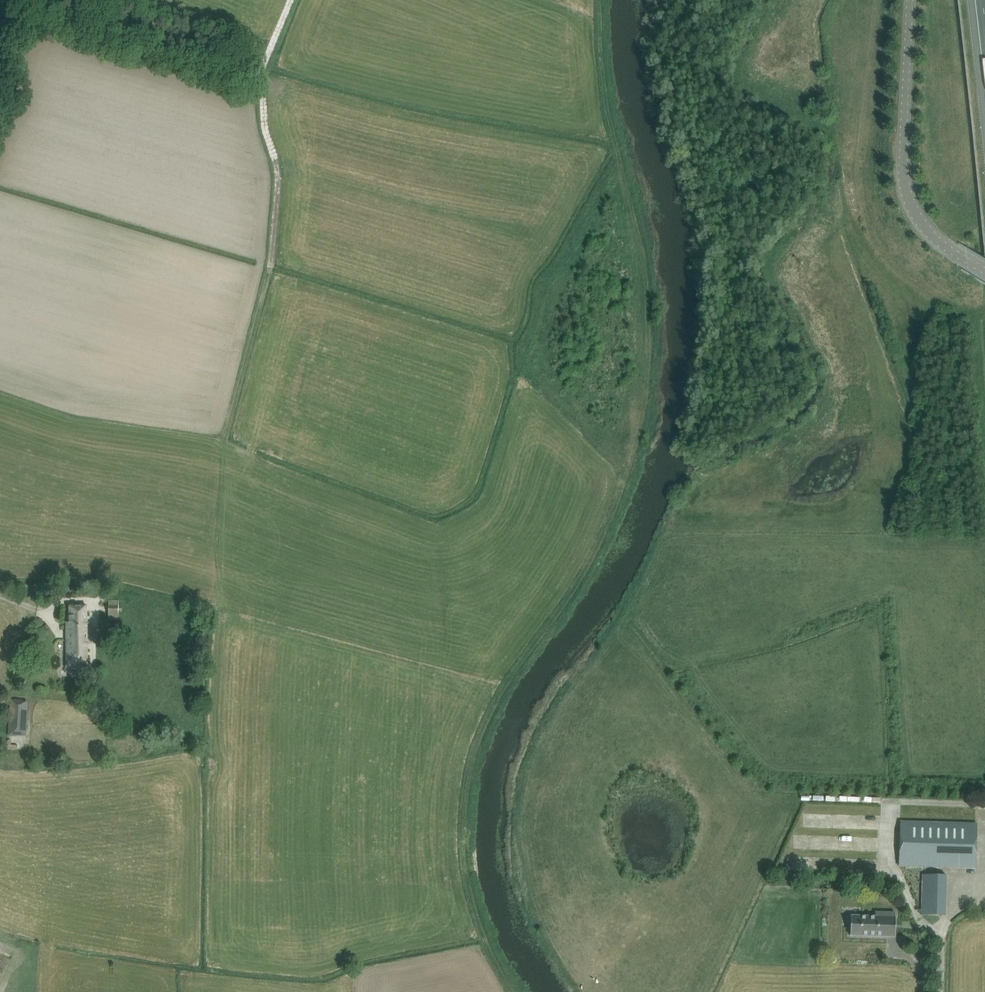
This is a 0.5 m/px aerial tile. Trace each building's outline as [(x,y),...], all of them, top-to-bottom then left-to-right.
[(109,606),(108,620),(118,620),(119,606),(119,605),(119,600),(109,600),(109,605),(109,606)] [(87,667),(87,605),(69,605),(69,623),(66,623),(67,668),(87,667)] [(10,700),(9,734),(26,735),(27,706),(28,701),(22,700),(10,700)] [(975,868),(977,823),(900,821),(899,866),(975,868)] [(945,915),(946,875),(922,875),(921,915),(945,915)] [(875,916),(851,915),(850,935),(895,937),(895,913),(875,912),(875,916)]
